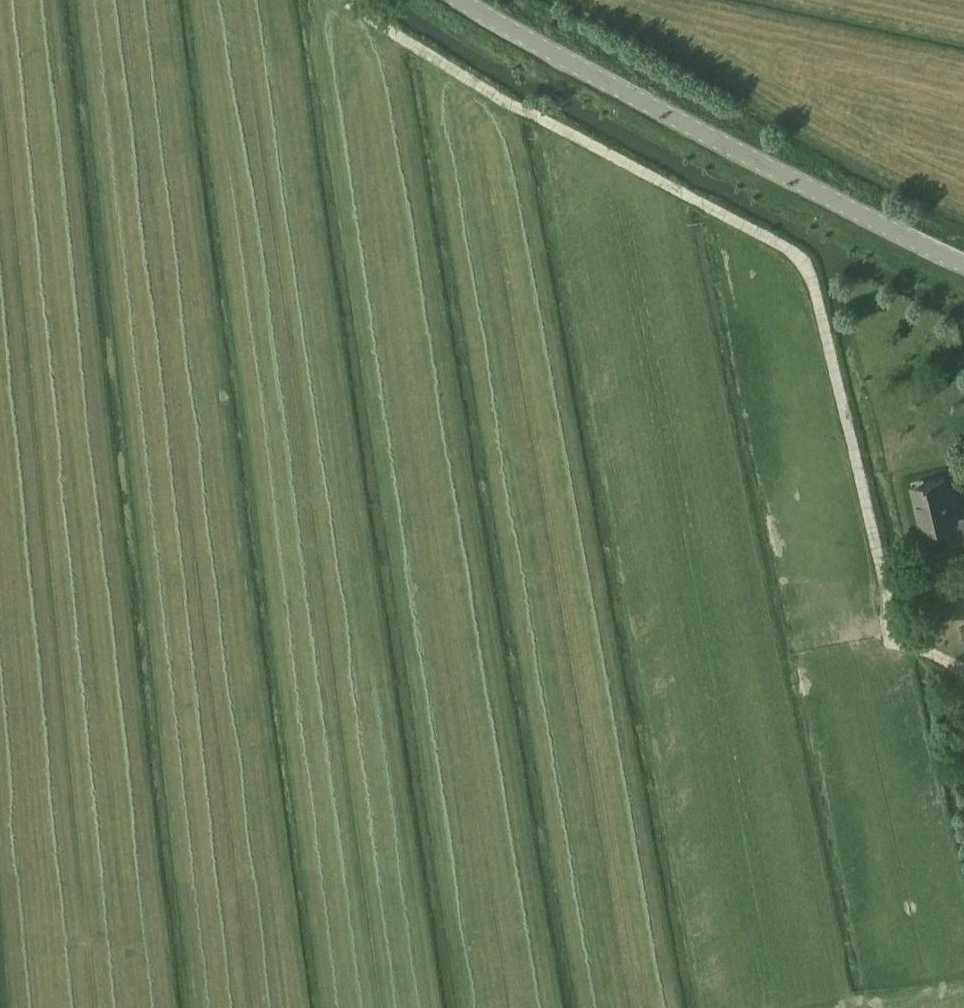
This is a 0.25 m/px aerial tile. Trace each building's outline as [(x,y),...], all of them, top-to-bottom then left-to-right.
[(955,519),(945,477),(911,485),(921,530),(946,524),(951,544),(963,541),(963,517),(955,519)]
